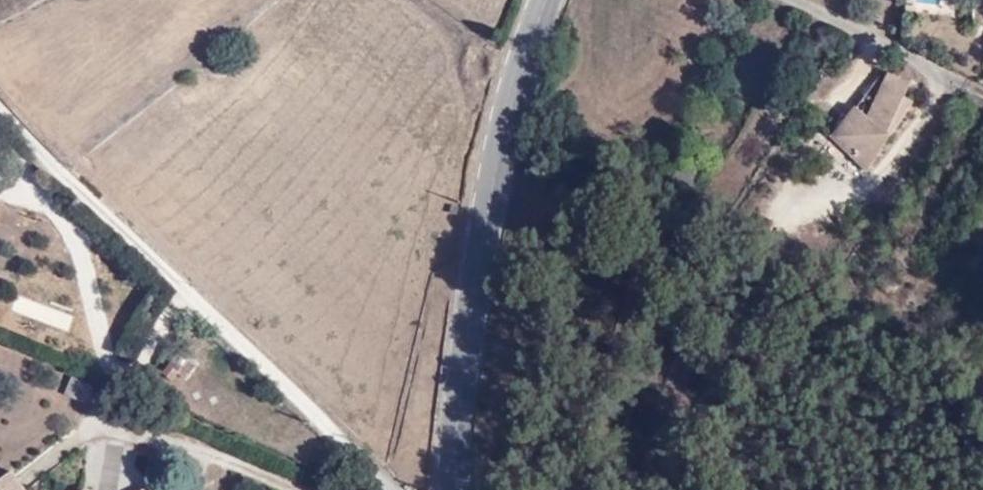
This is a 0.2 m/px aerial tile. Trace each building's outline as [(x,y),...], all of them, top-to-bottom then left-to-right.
[(873,109),(856,97),(842,116),(857,128),(847,141),(872,160),(909,109),(902,103),(907,93),(903,88),(909,72),(891,65),(873,109)] [(902,103),(909,109),(915,100),(907,93),(902,103)] [(857,128),(842,116),(832,130),(845,143),(847,141),(857,128)] [(172,383),(178,388),(190,372),(173,359),(155,382),(166,391),(172,383)] [(63,393),(86,404),(94,386),(71,375),(63,393)] [(16,470),(0,481),(0,489),(29,489),(16,470)]
